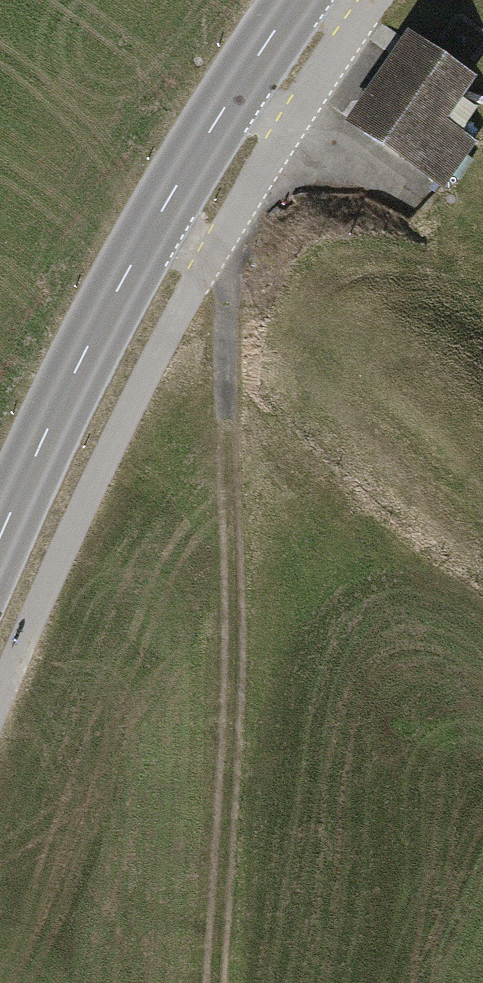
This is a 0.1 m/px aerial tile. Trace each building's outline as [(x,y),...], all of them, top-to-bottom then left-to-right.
[(464,79),(418,48),(364,127),(444,182),(471,142),(437,119),(464,79)]
